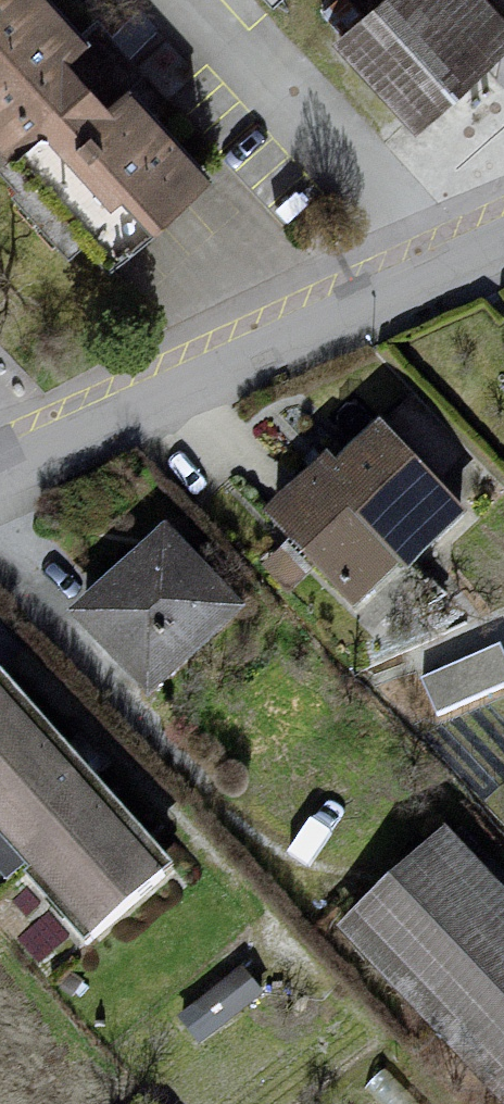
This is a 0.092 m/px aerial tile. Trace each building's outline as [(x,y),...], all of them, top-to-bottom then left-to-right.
[(119,270),(221,176),(57,0),(0,0),(0,130),(119,270)] [(341,46),(424,138),(503,63),(503,20),(485,0),(393,0),(341,46)] [(335,464),(280,522),(371,621),(411,570),(429,582),(486,522),(393,433),(345,471),(335,464)] [(173,539),(88,620),(179,702),(254,615),(173,539)] [(503,683),(503,640),(503,638),(423,672),(439,710),(503,683)] [(0,696),(0,840),(108,955),(191,876),(14,684),(0,696)] [(351,936),(503,1103),(503,891),(455,839),(351,936)]
